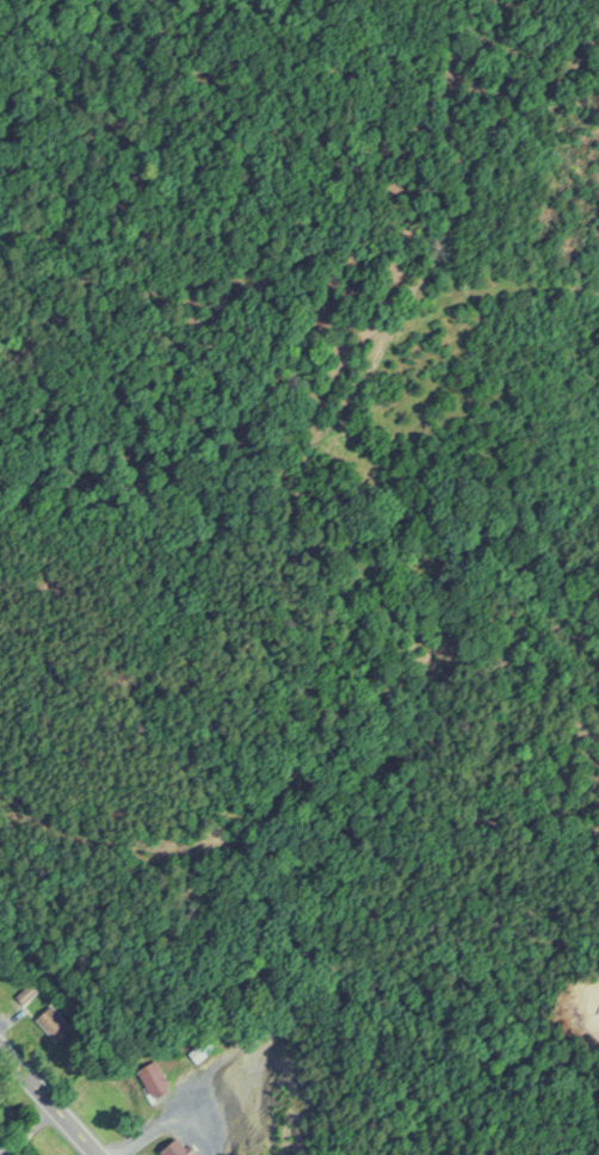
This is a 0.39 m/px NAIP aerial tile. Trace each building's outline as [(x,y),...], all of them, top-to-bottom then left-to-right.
[(74,1029),(55,1003),(38,1015),(57,1041),(74,1029)] [(186,1052),(194,1062),(216,1045),(208,1035),(186,1052)]
